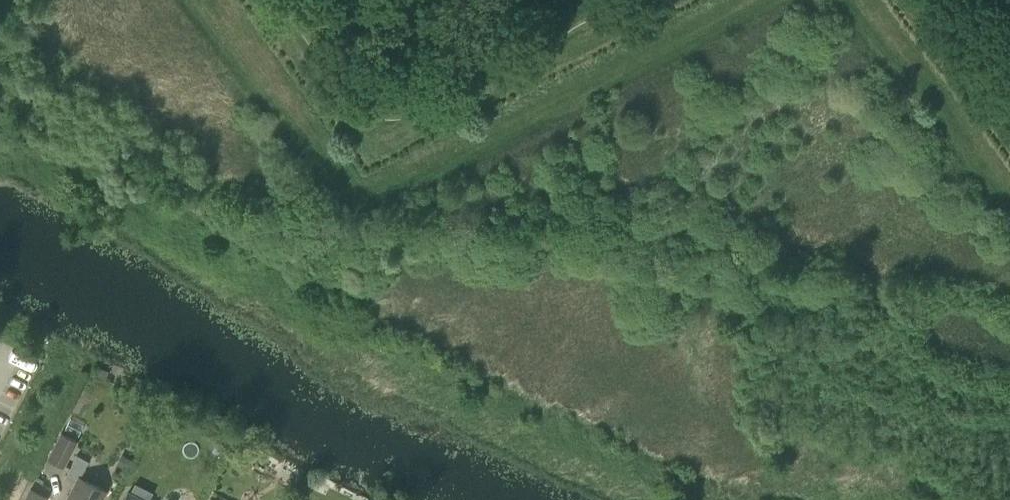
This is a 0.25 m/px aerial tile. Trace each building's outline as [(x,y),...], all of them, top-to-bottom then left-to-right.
[(76,441),(61,433),(48,459),(62,466),(76,441)] [(68,499),(101,499),(106,491),(81,477),(89,461),(77,455),(74,462),(71,469),(66,476),(77,482),(68,499)] [(125,470),(130,460),(123,456),(118,466),(125,470)] [(46,497),(31,489),(26,499),(45,499),(46,497)]
